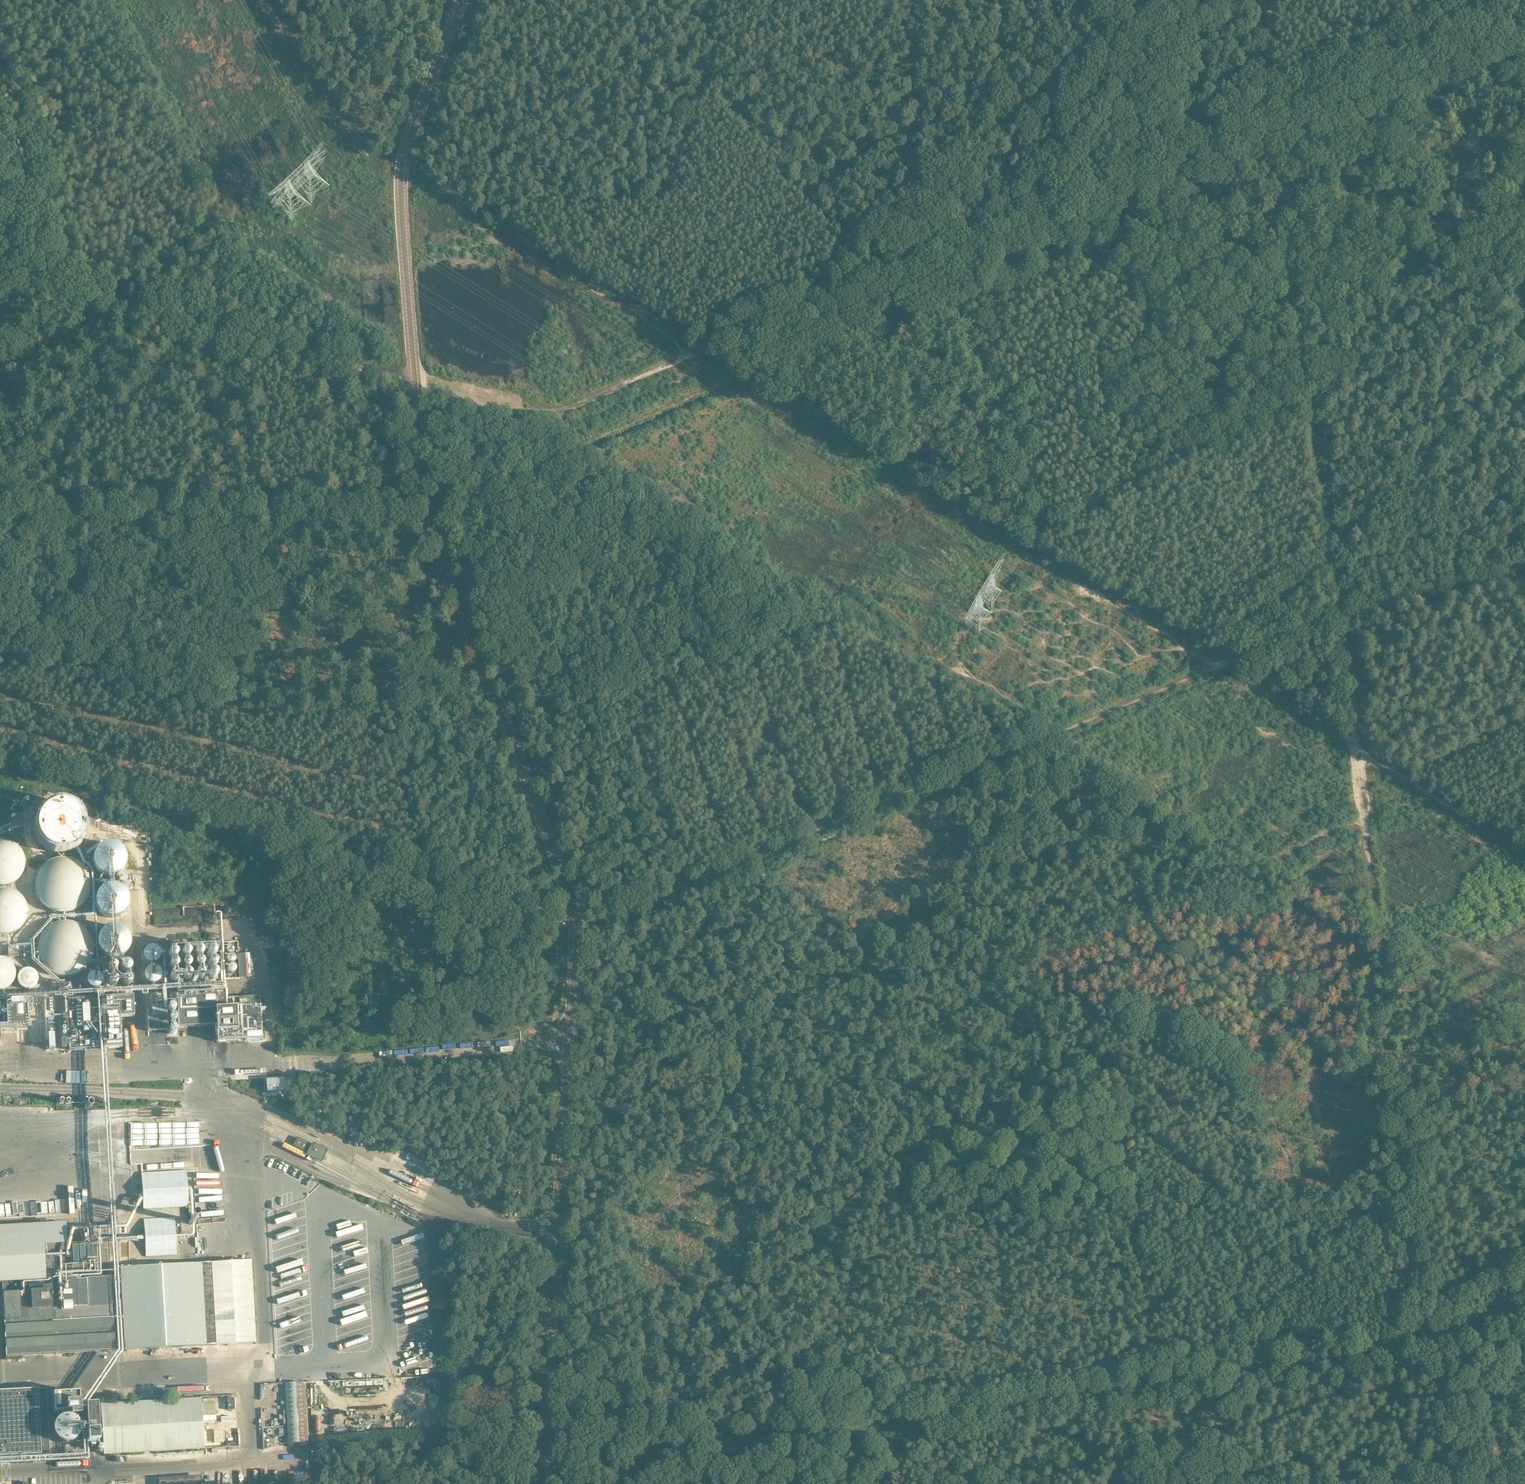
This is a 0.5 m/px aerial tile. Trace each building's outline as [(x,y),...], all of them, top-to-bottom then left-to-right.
[(5,886),(12,885),(18,883),(23,879),(27,874),(30,867),(31,860),(30,854),(27,847),(23,842),(16,837),(9,835),(1,835),(0,835),(0,886),(5,886)] [(42,893),(46,900),(52,904),(58,906),(64,907),(71,906),(77,904),(82,900),(87,894),(89,888),(90,881),(89,874),(86,868),(82,862),(76,858),(68,856),(60,856),(52,858),(46,863),(41,870),(39,878),(39,886),(42,893)] [(1,931),(7,933),(14,932),(20,929),(25,925),(29,920),(31,914),(31,908),(29,902),(26,897),(22,892),(16,889),(10,888),(3,888),(0,889),(0,931),(1,931)] [(211,930),(210,906),(153,909),(154,925),(180,923),(180,932),(211,930)] [(46,959),(51,966),(56,970),(62,972),(69,973),(75,972),(81,970),(87,966),(91,960),(94,954),(95,947),(94,940),(91,934),(87,929),(80,924),(72,922),(64,922),(57,925),(50,929),(46,936),(43,944),(43,952),(46,959)] [(237,953),(238,977),(251,976),(250,952),(237,953)] [(9,959),(0,959),(0,987),(10,987),(9,959)] [(18,972),(23,985),(34,981),(28,968),(18,972)] [(226,990),(177,993),(178,1012),(216,1010),(217,1025),(218,1042),(262,1039),(260,996),(226,998),(226,990)] [(148,1031),(168,1030),(165,993),(151,994),(152,1016),(147,1017),(148,1031)] [(93,1048),(122,1046),(121,1017),(134,1016),(133,995),(91,997),(93,1048)] [(0,1003),(0,1031),(27,1029),(26,1001),(0,1003)] [(285,1079),(268,1080),(268,1092),(286,1091),(285,1079)] [(37,1119),(36,1108),(36,1095),(35,1085),(0,1087),(0,1121),(37,1119)] [(146,1179),(147,1211),(190,1209),(189,1178),(146,1179)] [(2,1282),(2,1292),(4,1321),(6,1356),(115,1350),(111,1277),(95,1278),(94,1263),(83,1264),(83,1249),(84,1249),(84,1248),(75,1249),(75,1245),(70,1245),(70,1243),(66,1243),(65,1223),(49,1224),(49,1220),(40,1221),(40,1224),(15,1226),(15,1222),(0,1223),(1,1227),(0,1227),(0,1282),(2,1282)] [(150,1226),(150,1253),(179,1252),(179,1225),(150,1226)] [(120,1268),(125,1350),(256,1342),(251,1260),(120,1268)] [(308,1383),(288,1384),(290,1449),(310,1448),(308,1383)] [(49,1454),(46,1390),(0,1392),(0,1456),(49,1454)] [(79,1392),(53,1393),(54,1413),(71,1412),(71,1417),(80,1416),(79,1392)] [(104,1454),(204,1448),(201,1398),(101,1404),(104,1454)] [(88,1442),(99,1442),(97,1404),(86,1405),(88,1442)] [(64,1445),(74,1441),(77,1431),(73,1422),(63,1418),(54,1422),(50,1432),(54,1441),(64,1445)]
